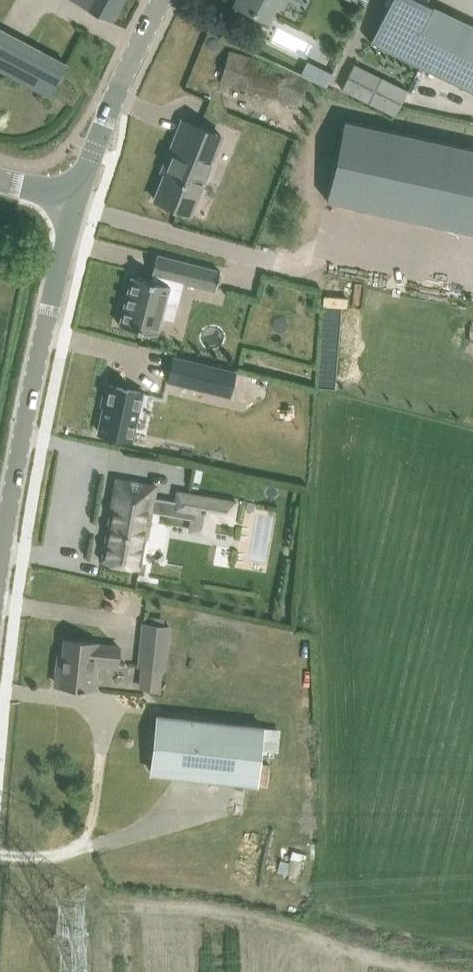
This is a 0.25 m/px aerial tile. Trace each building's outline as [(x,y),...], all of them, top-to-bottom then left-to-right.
[(75,1),(112,21),(123,0),(76,0),(75,1)] [(236,4),(267,19),(272,10),(277,0),(238,0),(236,4)] [(370,41),(472,91),(472,24),(423,0),(390,0),(370,41)] [(0,31),(0,73),(51,98),(68,64),(0,31)] [(228,50),(219,80),(299,103),(308,73),(228,50)] [(354,63),(342,89),(395,116),(408,89),(354,63)] [(327,199),(472,232),(472,148),(344,119),(327,199)] [(155,199),(173,207),(190,213),(221,135),(182,120),(165,164),(168,165),(155,199)] [(157,255),(152,274),(157,275),(183,282),(216,290),(221,271),(157,255)] [(132,275),(119,324),(157,334),(162,317),(174,320),(178,305),(178,304),(166,301),(170,285),(156,281),(132,275)] [(174,356),(168,381),(229,396),(235,371),(174,356)] [(105,405),(99,433),(131,439),(141,392),(108,384),(103,405),(105,405)] [(117,478),(102,561),(140,568),(154,485),(117,478)] [(176,501),(174,509),(194,513),(215,516),(231,519),(234,500),(178,490),(176,501)] [(138,666),(141,667),(139,689),(161,691),(163,669),(167,669),(171,625),(143,622),(138,666)] [(57,684),(77,687),(79,687),(79,690),(83,690),(83,687),(93,688),(96,662),(117,664),(119,647),(97,644),(98,643),(66,640),(63,667),(59,667),(57,684)] [(156,713),(149,774),(257,786),(263,725),(156,713)]
